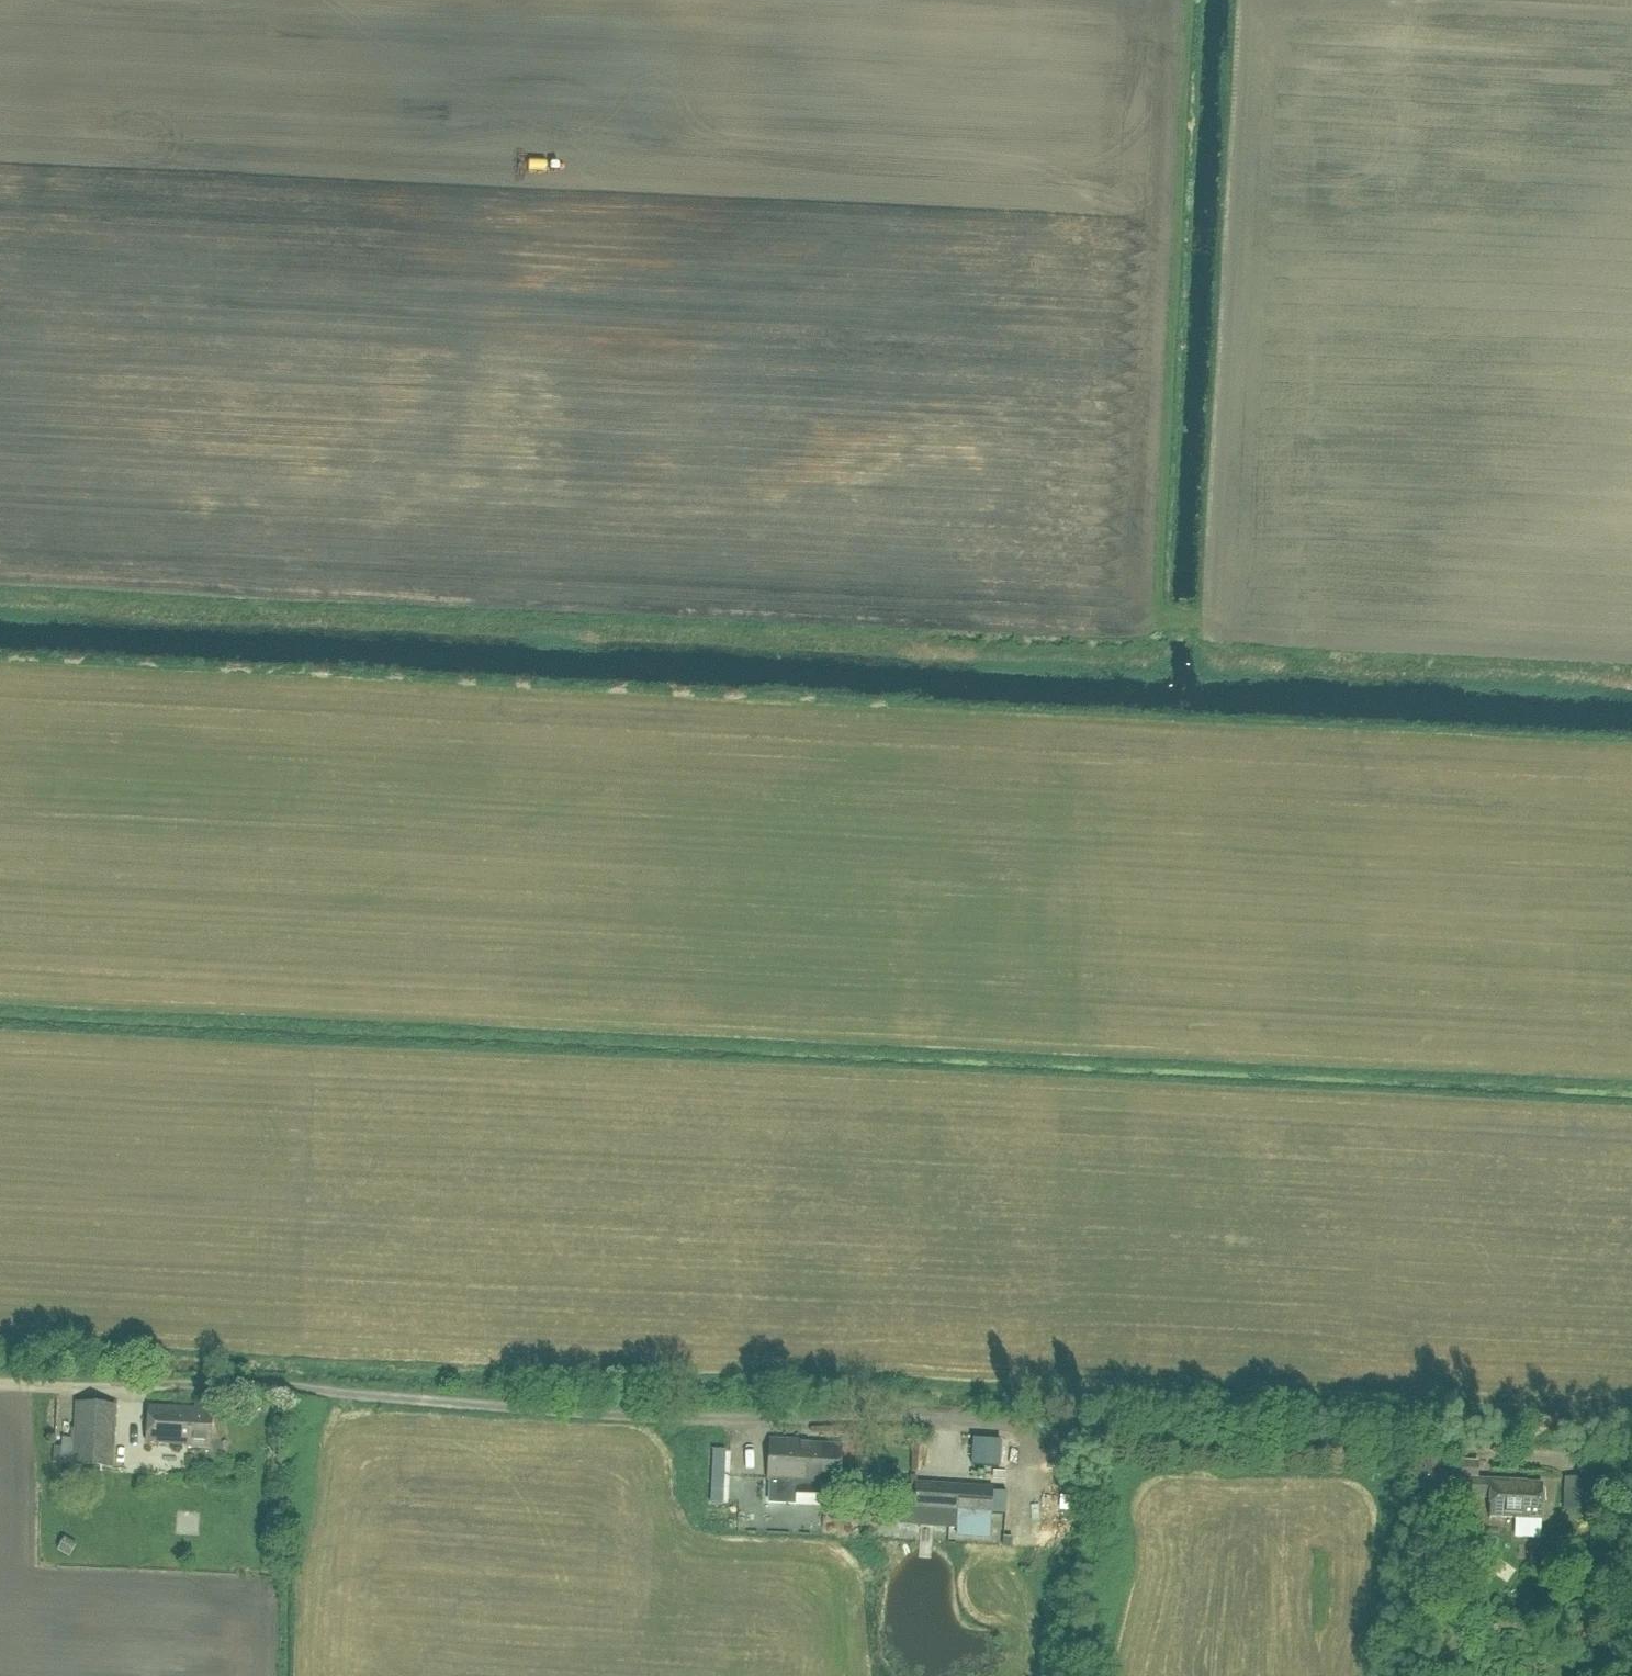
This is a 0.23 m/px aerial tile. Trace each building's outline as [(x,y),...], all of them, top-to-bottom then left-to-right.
[(72,1429),(71,1443),(76,1448),(75,1466),(111,1468),(112,1451),(114,1406),(78,1404),(76,1430),(72,1429)] [(211,1410),(147,1407),(145,1446),(209,1448),(211,1410)] [(839,1482),(841,1448),(800,1446),(800,1443),(768,1441),(766,1482),(819,1485),(820,1481),(839,1482)] [(1451,1463),(1450,1482),(1477,1483),(1477,1464),(1451,1463)] [(1488,1519),(1540,1521),(1542,1486),(1514,1485),(1514,1484),(1490,1483),(1490,1484),(1468,1483),(1467,1499),(1489,1499),(1488,1519)] [(989,1518),(991,1493),(914,1486),(912,1511),(989,1518)] [(1003,1507),(1004,1488),(992,1488),(991,1507),(1003,1507)] [(1444,1506),(1444,1524),(1454,1524),(1454,1507),(1444,1506)]
